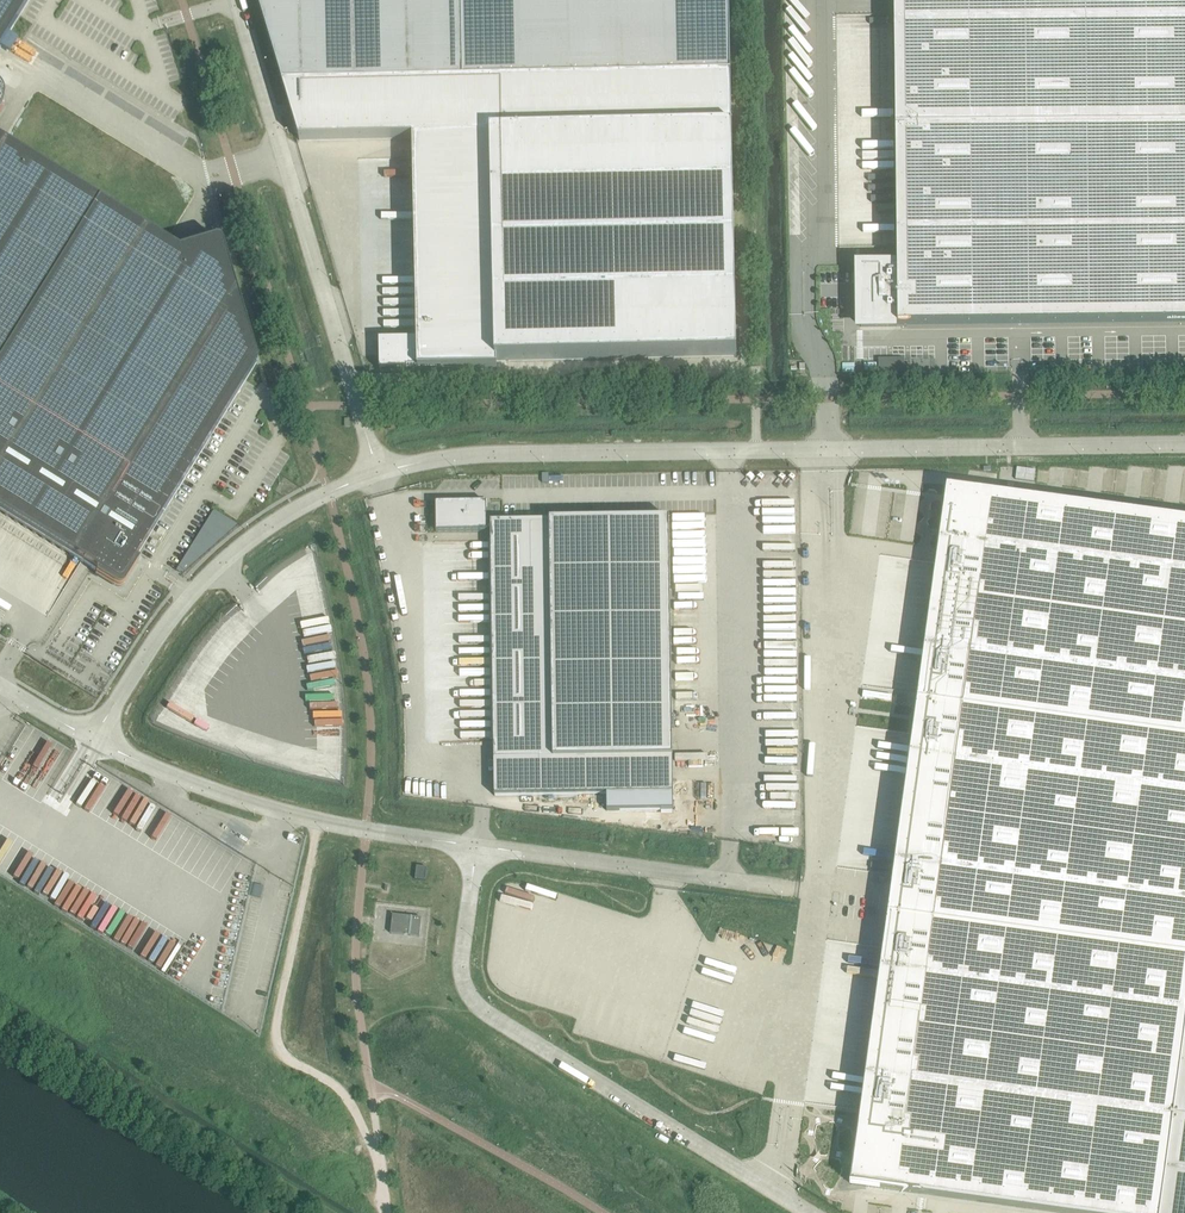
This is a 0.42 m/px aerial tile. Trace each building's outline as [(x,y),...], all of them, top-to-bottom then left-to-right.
[(29,0),(0,0),(0,47),(29,0)] [(283,85),(730,75),(729,0),(257,0),(283,85)] [(896,268),(860,268),(860,327),(1184,323),(1184,0),(894,0),(896,268)] [(730,75),(283,85),(299,140),(413,138),(417,339),(379,340),(380,370),(406,370),(406,368),(418,367),(418,370),(441,369),(497,368),(497,361),(737,355),(730,75)] [(215,239),(190,247),(190,246),(178,250),(0,140),(0,511),(97,571),(95,575),(115,587),(116,588),(117,588),(119,588),(120,588),(121,587),(122,587),(123,585),(138,561),(134,559),(139,552),(256,362),(225,259),(220,242),(220,241),(219,241),(219,240),(218,239),(217,239),(216,239),(215,239)] [(851,277),(822,278),(823,299),(851,299),(851,277)] [(868,336),(843,336),(843,361),(868,360),(868,336)] [(1113,467),(1113,481),(1130,481),(1130,467),(1113,467)] [(851,1184),(1061,1212),(1160,1212),(1184,1029),(1184,521),(946,488),(851,1184)] [(486,502),(436,503),(437,532),(487,531),(486,502)] [(184,573),(240,523),(214,510),(206,516),(179,571),(184,573)] [(490,521),(494,759),(673,757),(669,519),(490,521)] [(194,667),(218,680),(222,673),(197,660),(194,667)] [(427,867),(417,866),(415,879),(426,880),(427,867)] [(422,918),(393,915),(391,933),(420,937),(422,918)] [(1160,1212),(1184,1212),(1184,1029),(1160,1212)]
